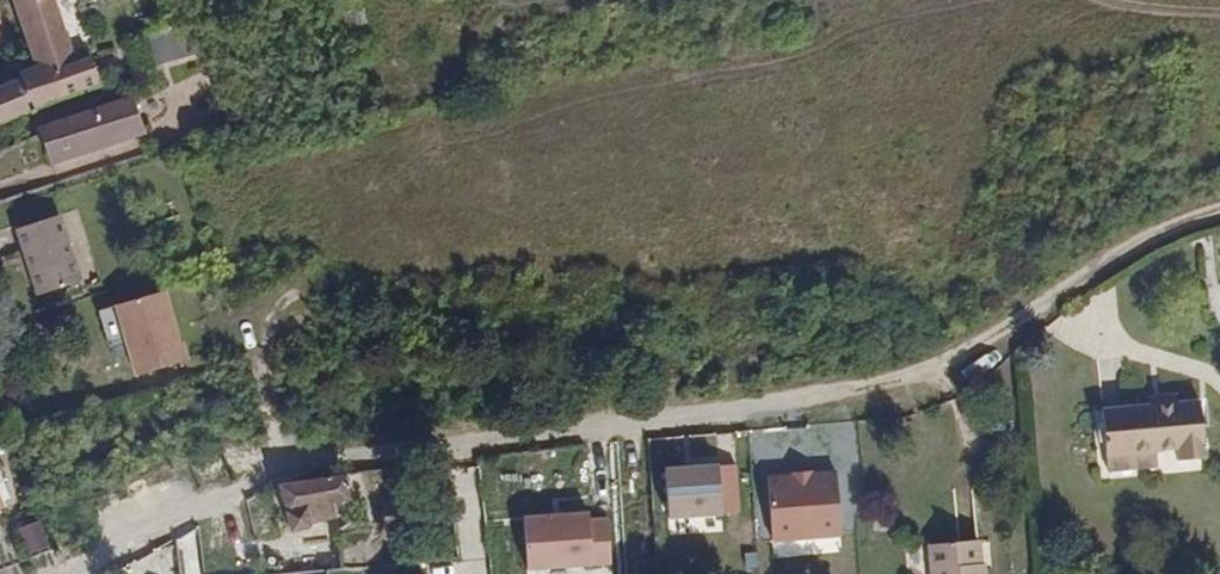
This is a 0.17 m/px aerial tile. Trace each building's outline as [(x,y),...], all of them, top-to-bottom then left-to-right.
[(65,98),(100,84),(91,62),(77,66),(55,0),(17,0),(38,66),(23,72),(25,79),(0,89),(0,123),(65,98)] [(313,2),(314,16),(333,12),(338,11),(336,0),(324,0),(313,2)] [(347,10),(350,27),(368,24),(364,0),(359,0),(346,2),(347,10)] [(338,11),(333,12),(339,44),(352,42),(350,27),(347,10),(338,11)] [(189,29),(187,24),(142,36),(153,68),(207,53),(201,36),(193,33),(189,29)] [(132,96),(42,127),(45,133),(55,162),(144,133),(132,96)] [(63,215),(20,228),(40,292),(84,279),(63,215)] [(124,341),(136,375),(189,358),(166,287),(100,309),(112,345),(124,341)] [(1152,396),(1153,408),(1181,406),(1180,393),(1152,396)] [(1153,408),(1107,412),(1111,469),(1139,467),(1138,452),(1161,450),(1180,448),(1180,460),(1208,457),(1204,404),(1181,406),(1153,408)] [(1162,465),(1161,450),(1138,452),(1139,467),(1162,465)] [(740,514),(740,462),(667,462),(667,515),(740,514)] [(0,463),(0,486),(5,498),(13,494),(0,463)] [(842,469),(770,470),(771,538),(843,537),(842,469)] [(281,482),(282,483),(294,530),(315,526),(315,521),(338,516),(335,503),(352,499),(347,474),(281,482)] [(43,520),(23,528),(32,550),(51,542),(43,520)] [(341,535),(346,570),(353,569),(390,565),(384,529),(341,535)] [(566,531),(567,545),(581,543),(580,530),(566,531)] [(959,573),(990,573),(989,562),(985,562),(984,539),(955,542),(959,573)] [(955,542),(933,544),(935,573),(959,573),(955,542)]
